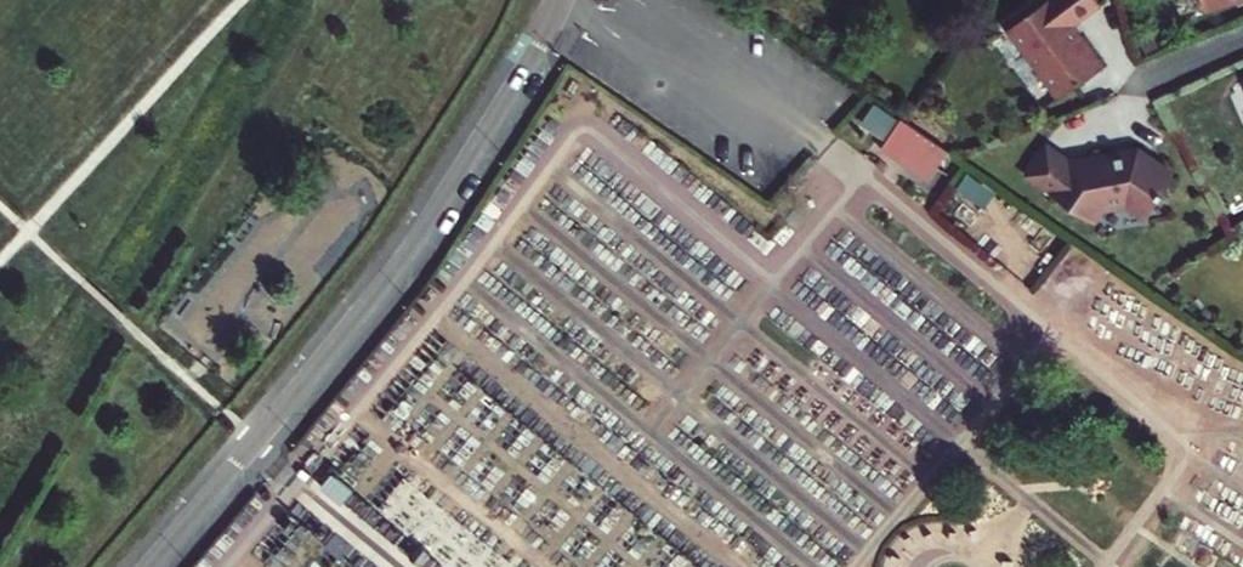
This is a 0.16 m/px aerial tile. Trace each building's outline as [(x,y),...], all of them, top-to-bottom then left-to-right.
[(1059,97),(1103,63),(1073,23),(1101,2),(1100,0),(1047,0),(1008,29),(1059,97)] [(1207,9),(1237,0),(1205,0),(1207,9)] [(935,177),(951,145),(899,118),(883,150),(935,177)] [(1147,218),(1176,175),(1139,150),(1076,163),(1050,145),(1045,152),(1041,150),(1031,165),(1034,168),(1030,175),(1055,192),(1054,193),(1094,220),(1104,205),(1122,201),(1147,218)] [(354,489),(333,472),(322,486),(343,503),(354,489)]
